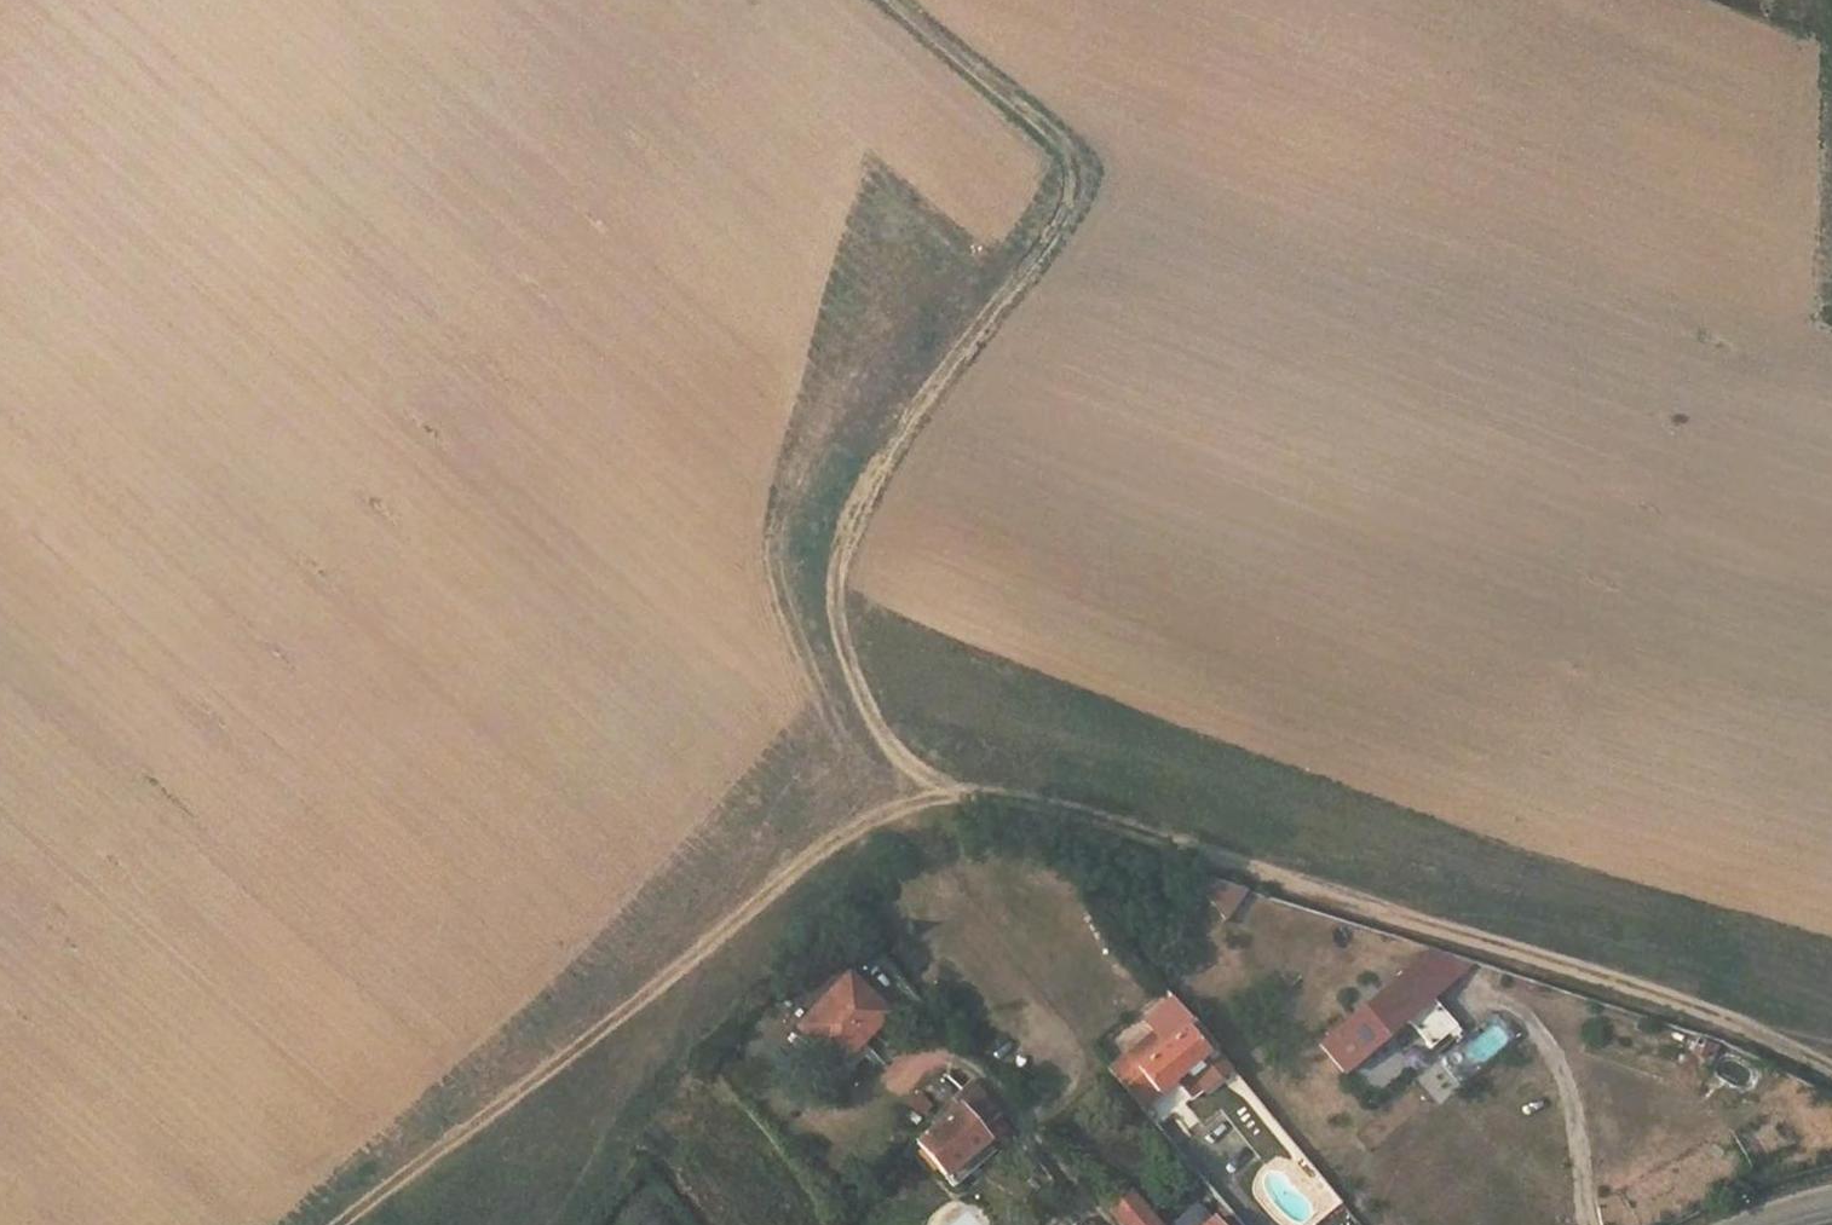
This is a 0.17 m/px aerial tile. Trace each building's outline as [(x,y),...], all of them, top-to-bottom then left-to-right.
[(1191,872),(1189,879),(1217,912),(1235,886),(1191,872)] [(847,972),(800,1029),(841,1064),(888,1009),(847,972)] [(1406,975),(1328,1042),(1349,1069),(1428,1001),(1406,975)] [(1182,1008),(1108,1072),(1139,1108),(1213,1046),(1182,1008)] [(1515,1040),(1491,1013),(1435,1062),(1460,1089),(1515,1040)] [(916,1141),(946,1175),(985,1141),(979,1135),(999,1118),(968,1082),(916,1141)] [(979,1135),(985,1141),(946,1175),(956,1188),(1015,1137),(999,1118),(979,1135)] [(1129,1195),(1108,1213),(1119,1224),(1155,1224),(1129,1195)]
